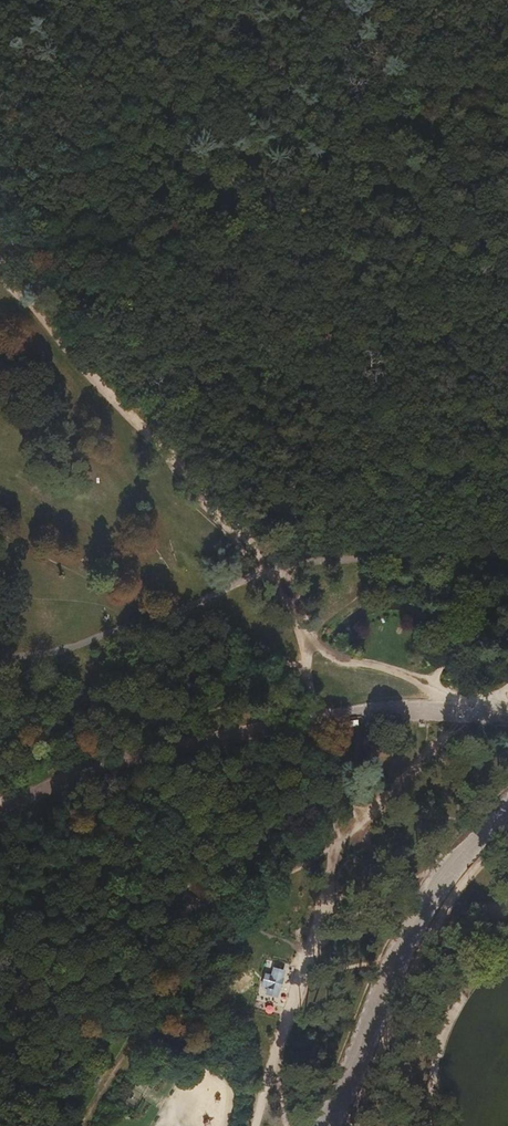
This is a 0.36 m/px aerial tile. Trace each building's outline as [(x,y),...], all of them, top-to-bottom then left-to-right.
[(285,971),(274,968),(272,975),(266,973),(263,986),(269,988),(267,995),(278,998),(285,971)] [(256,1007),(265,1011),(270,1000),(262,996),(256,1007)]
